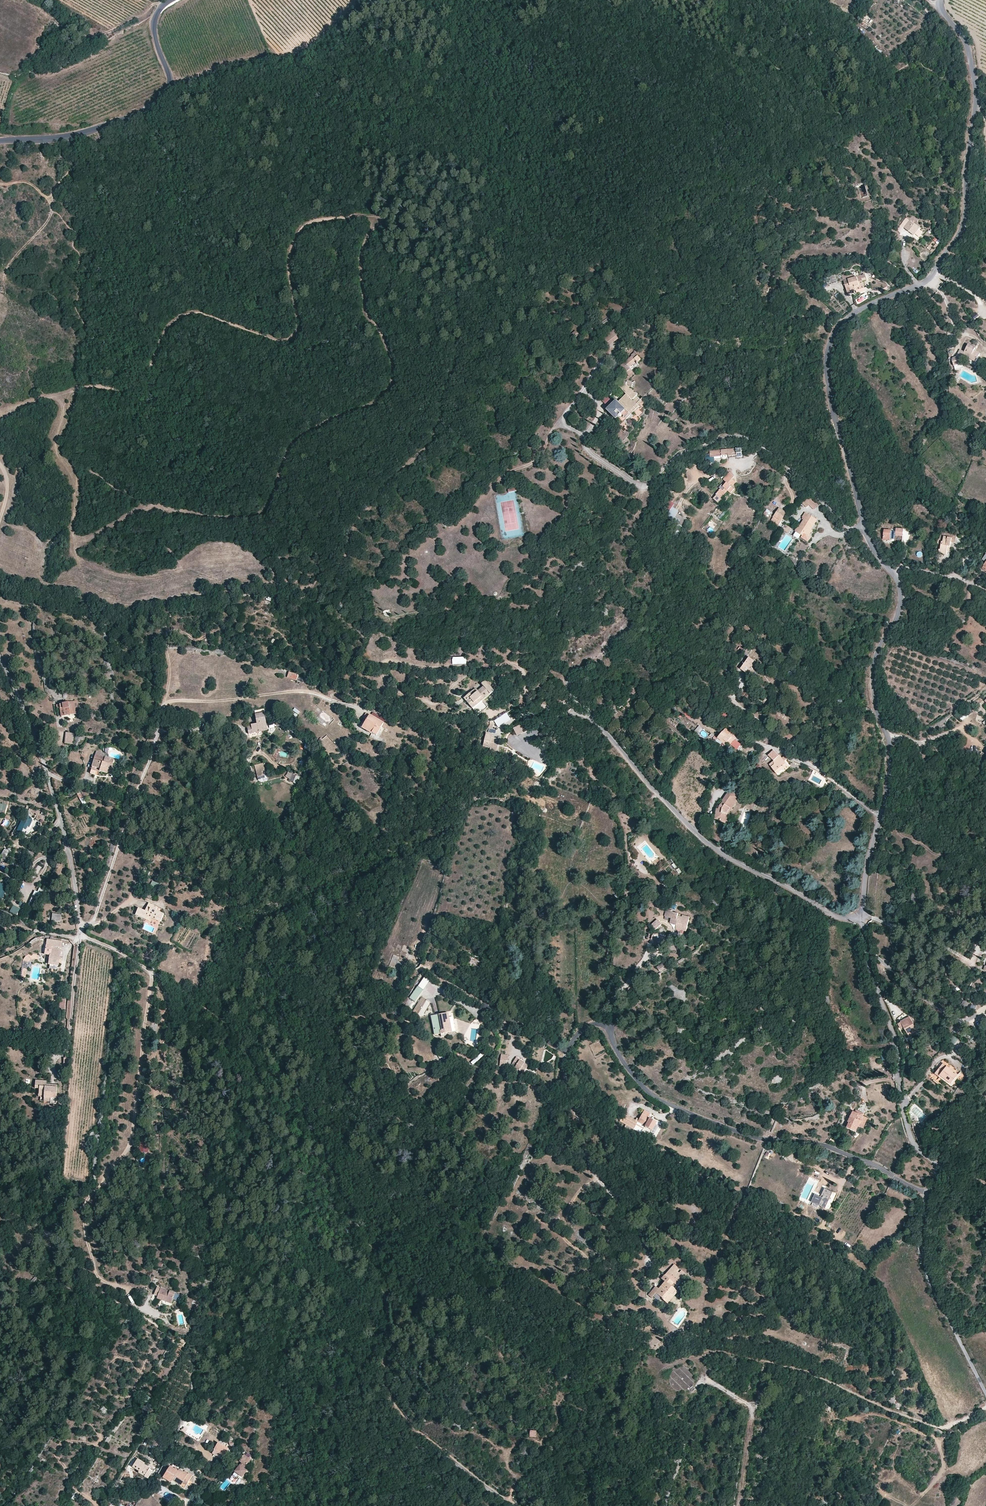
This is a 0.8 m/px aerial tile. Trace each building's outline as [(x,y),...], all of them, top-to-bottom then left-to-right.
[(866,16),(863,22),(869,25),(872,20),(866,16)] [(904,228),(909,221),(906,218),(900,225),(904,228)] [(913,235),(919,228),(909,221),(904,228),(913,235)] [(837,282),(835,274),(829,276),(831,284),(837,282)] [(866,280),(865,275),(849,280),(847,275),(842,276),(843,280),(848,295),(852,293),(852,292),(856,291),(855,289),(864,287),(862,281),(866,280)] [(620,337),(617,332),(606,343),(608,346),(620,337)] [(975,362),(980,353),(974,350),(975,348),(968,345),(964,352),(960,350),(956,357),(961,359),(963,355),(970,359),(975,362)] [(640,358),(637,354),(633,357),(632,356),(619,367),(625,374),(630,369),(629,368),(636,361),(640,358)] [(961,359),(956,357),(953,358),(953,362),(954,366),(960,364),(961,359)] [(626,395),(623,398),(619,402),(617,401),(608,410),(617,419),(622,414),(626,410),(629,413),(636,406),(639,403),(641,401),(641,400),(637,396),(638,395),(637,394),(635,393),(633,391),(634,389),(631,389),(633,383),(627,381),(627,383),(624,382),(618,387),(626,395)] [(607,406),(611,401),(607,397),(602,402),(607,406)] [(626,419),(638,408),(646,400),(644,397),(641,400),(641,401),(639,403),(636,406),(629,413),(626,410),(622,414),(626,419)] [(742,455),(742,453),(742,448),(710,452),(710,458),(714,458),(714,459),(722,458),(722,457),(742,455)] [(735,489),(731,486),(735,482),(732,479),(734,477),(730,473),(724,480),(726,482),(723,486),(721,484),(718,488),(720,489),(716,495),(713,499),(717,502),(720,498),(720,499),(724,494),(724,493),(727,489),(728,490),(731,493),(735,489)] [(819,506),(809,495),(804,500),(809,505),(810,506),(814,510),(819,506)] [(787,513),(779,508),(777,512),(785,517),(787,513)] [(772,513),(766,509),(763,515),(767,517),(768,515),(770,516),(772,513)] [(779,526),(785,517),(777,512),(771,521),(779,526)] [(811,529),(817,519),(805,513),(802,517),(803,518),(802,519),(804,520),(800,526),(799,525),(796,531),(802,535),(801,538),(809,542),(811,538),(808,536),(812,530),(811,529)] [(682,517),(677,514),(673,520),(678,523),(682,517)] [(688,521),(682,517),(678,523),(684,527),(688,521)] [(787,526),(784,531),(789,534),(793,529),(787,526)] [(903,537),(904,529),(896,528),(896,531),(896,533),(895,535),(895,536),(903,537)] [(951,542),(952,538),(948,537),(949,533),(941,532),(939,543),(941,544),(948,545),(951,546),(951,542)] [(955,543),(956,535),(949,533),(948,537),(952,538),(951,542),(955,543)] [(947,552),(948,545),(941,544),(940,551),(947,552)] [(822,572),(812,565),(807,571),(817,579),(822,572)] [(266,596),(263,603),(269,605),(271,599),(266,596)] [(741,669),(746,673),(748,671),(750,670),(749,669),(754,663),(749,659),(745,663),(746,663),(745,664),(741,669)] [(296,681),(298,675),(289,672),(287,677),(296,681)] [(741,687),(747,685),(744,678),(738,681),(741,687)] [(494,692),(485,681),(481,684),(483,687),(478,691),(476,693),(474,690),(469,694),(471,696),(466,701),(477,716),(488,708),(482,701),(494,692)] [(75,714),(73,702),(62,704),(62,703),(60,703),(60,704),(62,716),(75,714)] [(267,730),(263,709),(255,710),(257,724),(247,726),(249,734),(267,730)] [(327,721),(329,717),(322,712),(320,715),(327,721)] [(498,727),(510,720),(506,713),(494,720),(498,727)] [(375,736),(383,724),(369,715),(363,725),(373,731),(371,734),(375,736)] [(528,730),(525,722),(512,728),(516,736),(528,730)] [(363,725),(361,724),(359,728),(371,734),(373,731),(363,725)] [(699,726),(695,731),(699,734),(703,729),(699,726)] [(737,737),(726,728),(718,738),(723,741),(722,742),(725,745),(727,743),(730,740),(733,742),(734,740),(737,737)] [(72,744),(74,734),(66,733),(65,743),(72,744)] [(494,745),(496,738),(491,737),(492,735),(486,733),(484,741),(483,746),(490,748),(489,752),(496,753),(498,746),(494,745)] [(734,740),(733,742),(731,744),(739,750),(741,748),(739,747),(741,745),(734,740)] [(778,756),(773,751),(768,756),(774,760),(778,756)] [(983,765),(985,761),(985,755),(982,752),(976,760),(983,765)] [(790,767),(780,754),(778,756),(774,760),(773,761),(775,764),(771,767),(777,774),(781,772),(782,773),(787,770),(790,767)] [(107,774),(110,765),(113,765),(114,760),(105,757),(105,758),(95,756),(94,760),(91,770),(100,773),(100,772),(107,774)] [(267,776),(264,763),(254,765),(257,778),(267,776)] [(733,770),(725,764),(721,769),(726,772),(728,770),(732,772),(733,770)] [(297,785),(300,778),(291,774),(288,781),(297,785)] [(743,790),(737,786),(732,792),(730,790),(723,801),(720,806),(718,809),(716,809),(715,819),(721,820),(726,821),(728,812),(738,796),(743,790)] [(728,822),(730,812),(740,797),(738,796),(728,812),(726,821),(728,822)] [(22,831),(23,828),(28,829),(31,818),(22,815),(18,830),(22,831)] [(4,848),(0,858),(6,860),(10,851),(4,848)] [(28,906),(34,909),(43,889),(39,887),(37,892),(34,890),(28,906)] [(164,915),(156,911),(157,907),(148,903),(145,911),(138,908),(135,915),(150,922),(152,919),(161,922),(164,915)] [(17,915),(20,908),(13,905),(10,912),(17,915)] [(687,929),(690,918),(683,916),(683,917),(678,916),(678,913),(671,912),(672,910),(666,909),(664,916),(671,918),(669,923),(676,925),(676,927),(687,929)] [(656,930),(661,924),(658,922),(653,928),(656,930)] [(662,935),(658,934),(654,932),(651,938),(651,939),(658,942),(659,939),(660,940),(662,935)] [(59,959),(60,951),(52,949),(49,964),(58,965),(58,963),(59,959)] [(399,957),(393,955),(389,966),(402,970),(404,964),(397,962),(399,957)] [(465,962),(481,969),(483,962),(467,956),(465,962)] [(415,1002),(424,990),(418,987),(410,998),(415,1002)] [(430,1002),(422,997),(413,1011),(421,1017),(430,1002)] [(448,1033),(446,1018),(449,1018),(448,1013),(431,1016),(435,1035),(448,1033)] [(914,1024),(909,1016),(905,1018),(902,1021),(898,1023),(898,1024),(901,1029),(903,1032),(906,1031),(909,1037),(918,1032),(914,1024)] [(949,1041),(955,1044),(958,1039),(953,1036),(949,1041)] [(523,1074),(528,1066),(519,1060),(514,1068),(523,1074)] [(959,1075),(947,1066),(943,1063),(942,1064),(935,1074),(939,1077),(940,1076),(951,1084),(959,1075)] [(951,1084),(940,1076),(939,1077),(951,1086),(960,1075),(959,1075),(951,1084)] [(44,1095),(44,1098),(51,1098),(50,1103),(50,1104),(56,1104),(57,1087),(47,1087),(47,1081),(35,1080),(35,1088),(39,1089),(39,1095),(44,1095)] [(651,1114),(644,1110),(637,1122),(624,1114),(619,1121),(633,1128),(631,1131),(633,1132),(634,1130),(640,1133),(641,1131),(649,1136),(657,1122),(648,1118),(651,1114)] [(854,1112),(853,1112),(848,1123),(849,1123),(847,1128),(856,1132),(859,1127),(863,1129),(868,1119),(863,1116),(865,1114),(856,1110),(854,1112)] [(935,1120),(932,1118),(927,1124),(930,1126),(935,1120)] [(140,1152),(147,1153),(149,1139),(141,1138),(140,1152)] [(824,1189),(821,1197),(815,1194),(811,1202),(813,1202),(819,1205),(825,1208),(830,1198),(832,1192),(824,1189)] [(700,1219),(689,1214),(685,1223),(696,1227),(700,1219)] [(677,1271),(672,1266),(661,1279),(665,1282),(661,1285),(663,1287),(660,1290),(659,1289),(655,1286),(650,1292),(654,1295),(656,1293),(665,1301),(675,1290),(674,1289),(684,1277),(677,1271)] [(171,1304),(175,1294),(157,1286),(154,1295),(158,1296),(167,1300),(166,1302),(171,1304)] [(675,1295),(672,1293),(665,1301),(668,1304),(675,1295)] [(694,1379),(694,1375),(693,1373),(691,1371),(690,1370),(687,1368),(686,1367),(683,1367),(678,1367),(675,1369),(674,1369),(673,1370),(671,1372),(670,1375),(669,1378),(669,1380),(670,1383),(671,1386),(672,1388),(674,1389),(677,1391),(678,1391),(681,1392),(685,1391),(686,1391),(688,1390),(691,1393),(695,1389),(692,1386),(693,1384),(694,1379)] [(895,1398),(891,1397),(889,1404),(901,1408),(903,1404),(895,1400),(895,1398)] [(218,1443),(214,1449),(214,1450),(212,1454),(222,1460),(229,1449),(218,1443)] [(251,1460),(244,1455),(239,1461),(246,1466),(251,1460)] [(153,1470),(144,1464),(145,1463),(138,1459),(132,1467),(139,1471),(138,1473),(148,1479),(153,1470)] [(243,1479),(249,1471),(240,1465),(238,1469),(235,1473),(243,1479)] [(178,1471),(170,1466),(162,1478),(171,1483),(172,1482),(173,1481),(178,1471)] [(188,1475),(179,1469),(178,1471),(173,1481),(172,1482),(185,1489),(193,1476),(189,1473),(188,1475)]
